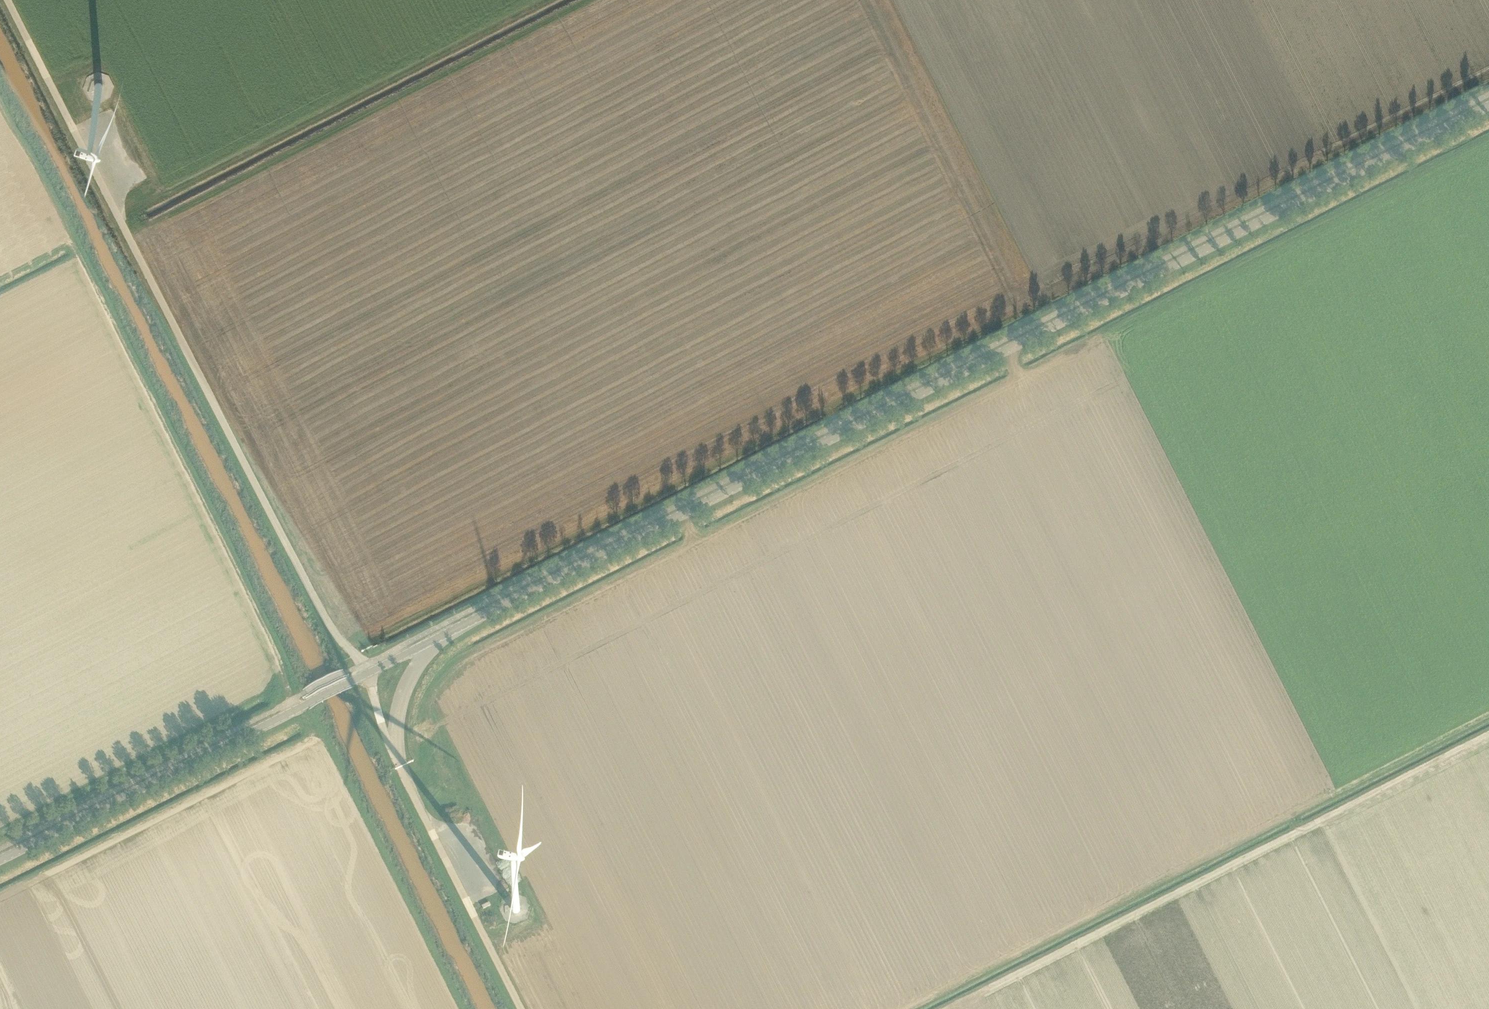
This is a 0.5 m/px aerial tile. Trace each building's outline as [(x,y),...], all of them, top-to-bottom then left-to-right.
[(71,70),(75,74),(82,66),(78,62),(71,70)] [(94,87),(94,88),(94,89),(95,90),(96,91),(97,91),(98,91),(99,91),(100,91),(100,90),(101,90),(101,89),(102,89),(102,88),(102,87),(102,86),(101,85),(101,84),(100,84),(100,83),(99,83),(98,83),(97,83),(96,83),(96,84),(95,84),(95,85),(94,85),(94,86),(94,87)] [(469,854),(461,858),(467,869),(475,865),(469,854)] [(512,909),(512,910),(512,911),(513,911),(513,912),(514,912),(514,913),(515,913),(516,913),(517,913),(518,913),(518,912),(519,912),(519,911),(520,911),(520,910),(520,909),(520,908),(520,907),(519,906),(518,906),(518,905),(517,905),(516,905),(515,905),(514,905),(513,906),(513,907),(512,907),(512,908),(512,909)]
